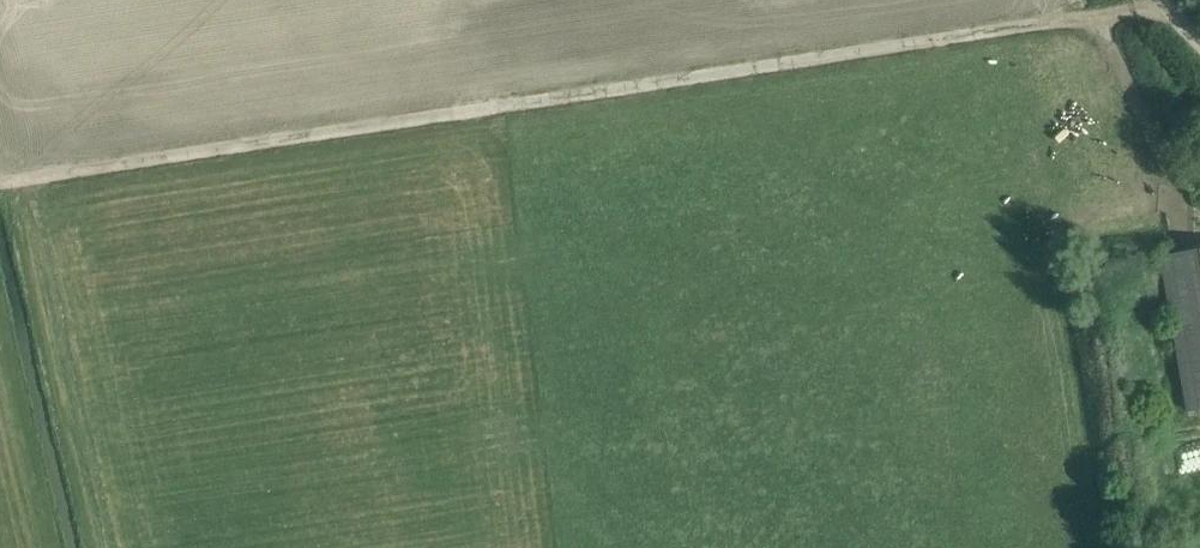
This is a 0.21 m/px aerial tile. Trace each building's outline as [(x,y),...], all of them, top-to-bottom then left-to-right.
[(1161,257),(1165,280),(1188,411),(1199,409),(1199,250),(1161,257)] [(1195,523),(1192,531),(1191,539),(1191,546),(1192,547),(1199,547),(1199,516),(1195,523)]
